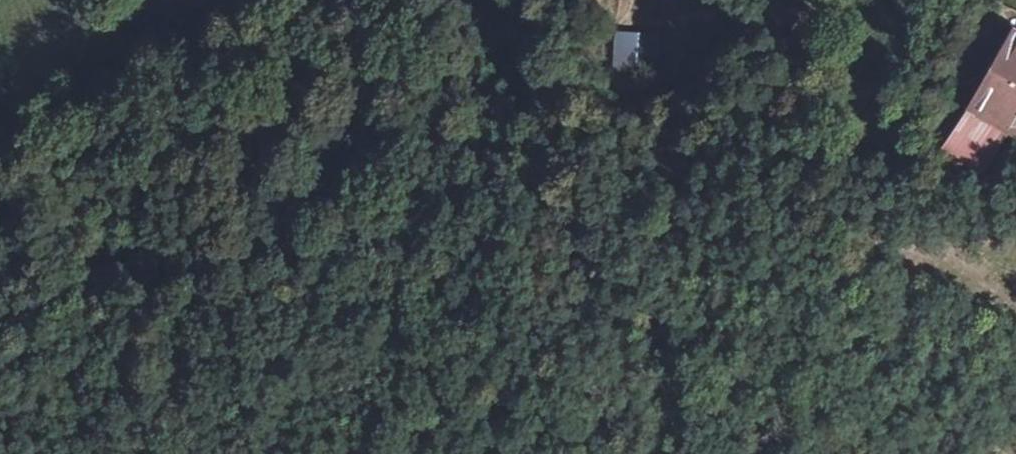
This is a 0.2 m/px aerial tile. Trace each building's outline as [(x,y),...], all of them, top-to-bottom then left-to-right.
[(657,73),(657,32),(613,31),(613,73),(657,73)] [(1015,33),(977,100),(947,145),(980,167),(1004,133),(999,130),(1003,125),(1014,131),(1015,128),(1015,34),(1015,33)]
